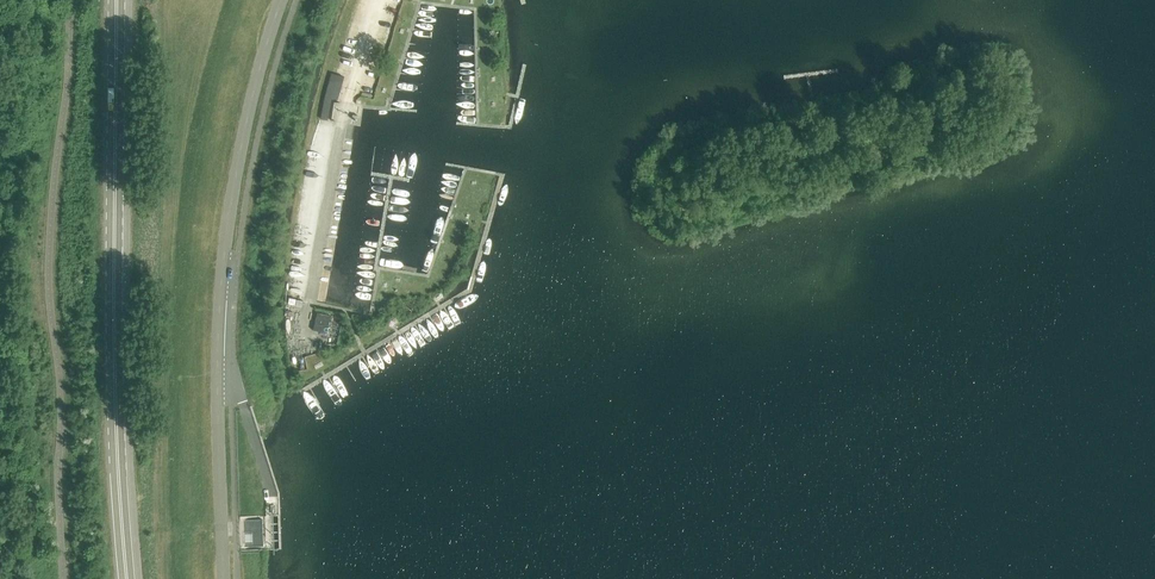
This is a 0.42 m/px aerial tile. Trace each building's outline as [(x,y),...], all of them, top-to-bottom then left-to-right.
[(331,118),(336,98),(340,99),(345,75),(331,72),(322,116),(331,118)] [(331,316),(317,313),(313,330),(326,334),(331,316)] [(271,516),(240,517),(240,521),(244,521),(245,546),(241,546),(241,550),(272,549),(271,516)] [(23,519),(7,520),(7,531),(23,531),(23,527),(23,523),(23,519)]
